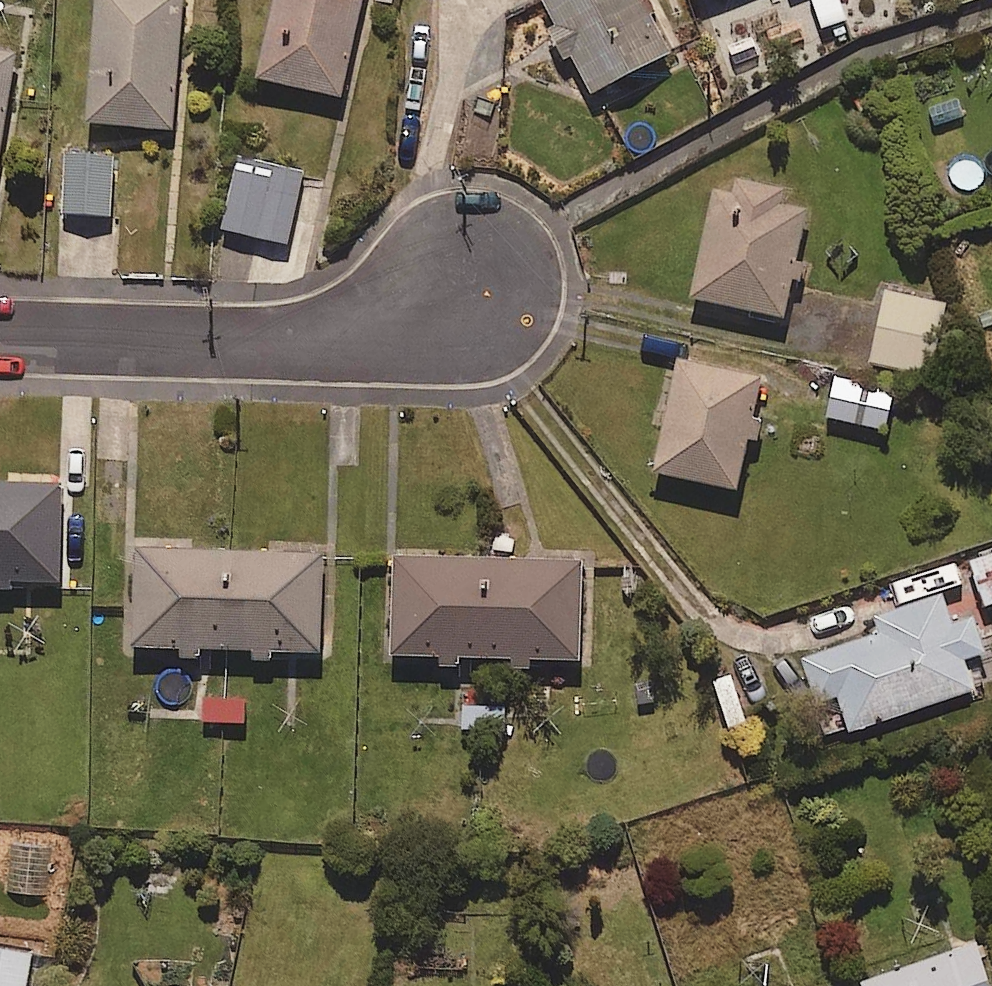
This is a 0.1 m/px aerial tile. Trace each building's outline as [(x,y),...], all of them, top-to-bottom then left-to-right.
[(182,0),(95,0),(87,130),(173,136),(182,0)] [(257,84),(341,103),(364,0),(276,0),(257,84)] [(640,0),(554,0),(557,5),(546,10),(593,100),(671,59),(640,0)] [(838,0),(810,0),(816,15),(801,21),(808,39),(847,23),(838,0)] [(0,54),(0,192),(21,57),(0,54)] [(111,161),(65,163),(67,221),(113,220),(111,161)] [(303,172),(245,161),(229,238),(287,249),(303,172)] [(784,189),(748,183),(714,197),(694,308),(786,325),(807,214),(780,209),(784,189)] [(945,304),(885,294),(872,368),(932,379),(945,304)] [(761,383),(678,365),(654,478),(737,496),(761,383)] [(894,396),(836,383),(827,421),(885,434),(894,396)] [(0,487),(0,586),(67,586),(68,488),(0,487)] [(323,559),(135,554),(132,654),(320,659),(323,559)] [(970,563),(986,611),(991,609),(991,556),(970,563)] [(581,565),(390,563),(389,663),(580,665),(581,565)] [(952,629),(941,597),(872,621),(878,638),(802,665),(814,699),(832,692),(849,741),(974,697),(963,667),(986,659),(973,622),(952,629)] [(730,668),(702,677),(723,741),(751,731),(730,668)] [(504,734),(506,688),(464,686),(461,732),(504,734)] [(244,701),(202,702),(203,727),(245,726),(244,701)] [(48,846),(10,845),(9,895),(47,896),(48,846)] [(975,948),(861,985),(988,985),(975,948)] [(0,951),(0,985),(29,985),(33,955),(0,951)]
